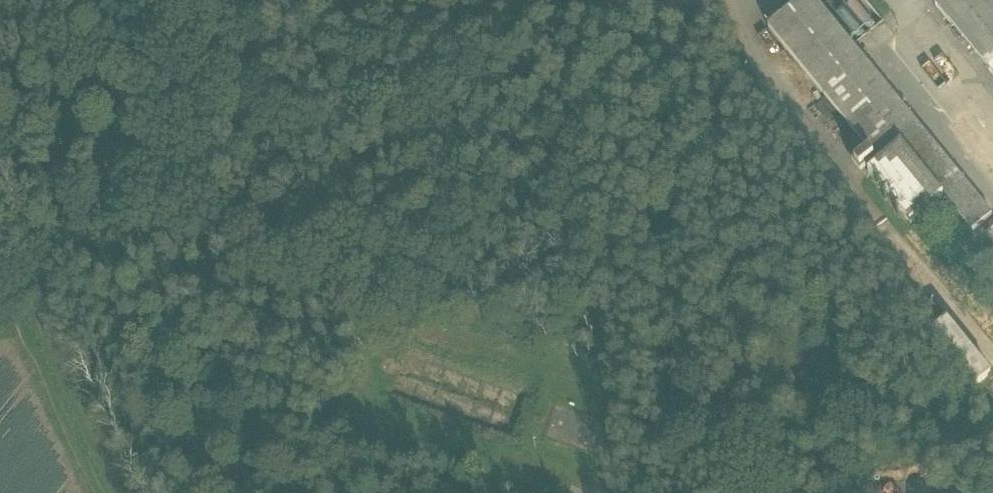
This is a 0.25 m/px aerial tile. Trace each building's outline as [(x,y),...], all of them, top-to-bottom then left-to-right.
[(813,0),(805,0),(769,30),(870,153),(864,158),(862,156),(852,164),(861,174),(871,166),(869,164),(876,159),(880,165),(921,131),(813,0)] [(935,5),(992,75),(992,0),(941,0),(935,5)] [(964,182),(921,131),(880,165),(869,174),(911,225),(943,199),(964,182)] [(964,182),(943,199),(972,234),(992,217),(964,182)] [(992,375),(948,322),(928,338),(972,391),(992,375)]
